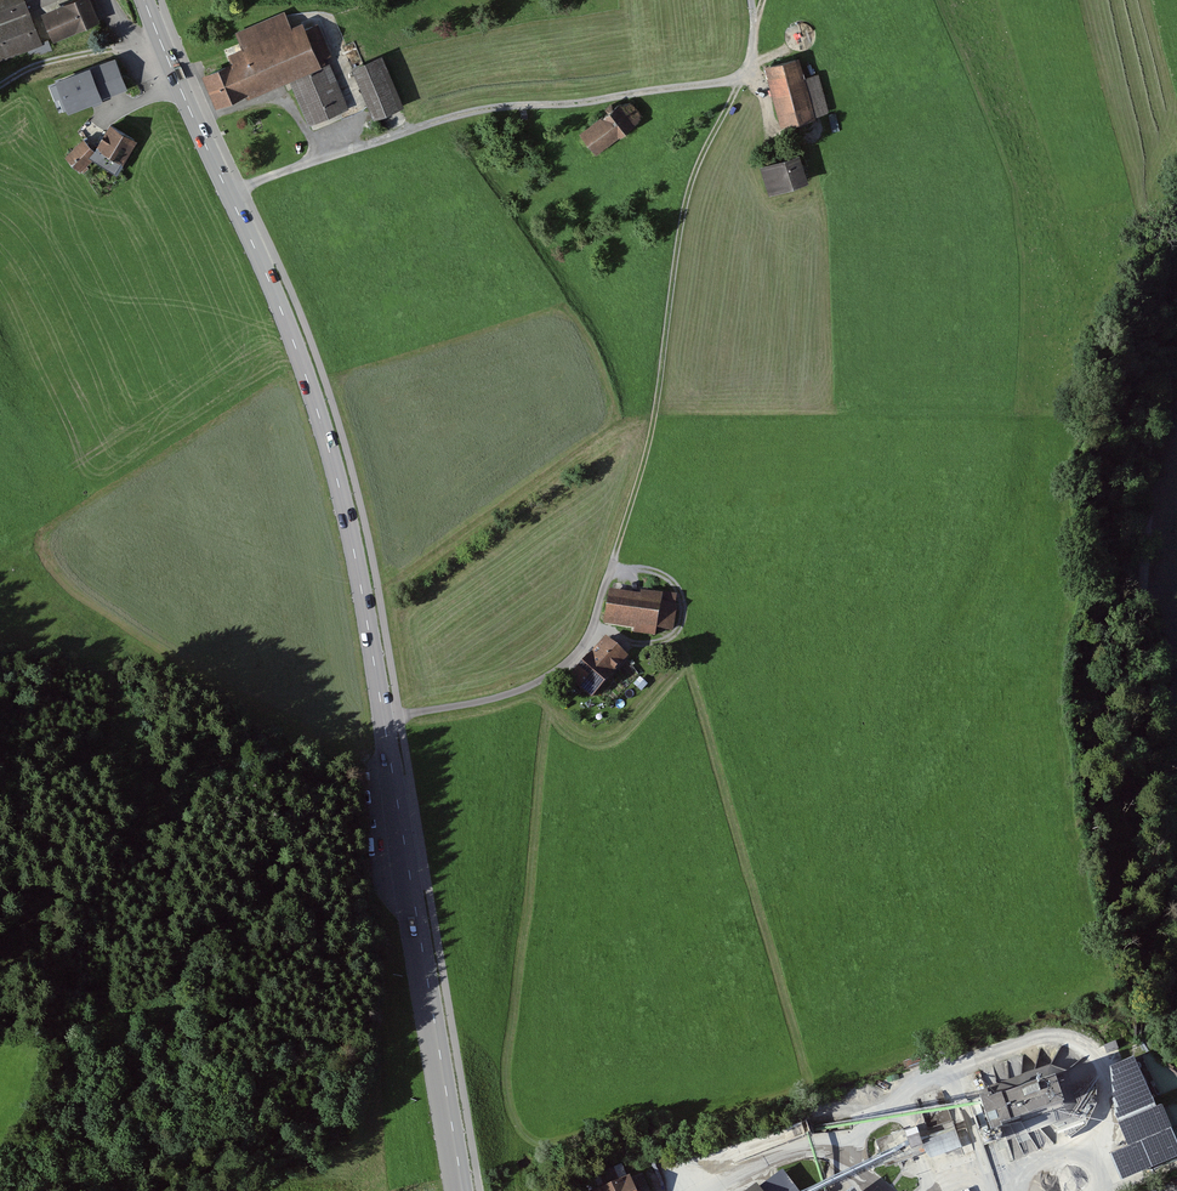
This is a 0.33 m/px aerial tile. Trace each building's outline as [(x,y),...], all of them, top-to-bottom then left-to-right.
[(42,44),(24,0),(0,0),(0,60),(42,44)] [(41,12),(52,40),(100,20),(92,0),(70,0),(41,12)] [(232,61),(201,74),(216,107),(246,94),(248,98),(290,80),(309,126),(349,108),(327,57),(332,55),(318,23),(305,28),(302,22),(292,26),(285,10),(235,32),(242,47),(229,53),(232,61)] [(382,55),(351,68),(374,119),(405,105),(382,55)] [(115,56),(56,80),(57,83),(67,109),(69,112),(128,89),(115,56)] [(799,57),(764,67),(781,127),(816,118),(815,116),(804,77),(799,57)] [(819,73),(804,77),(815,116),(829,112),(819,73)] [(67,109),(57,83),(49,86),(55,100),(59,99),(63,111),(67,109)] [(617,105),(580,133),(596,155),(644,117),(632,102),(617,105)] [(137,140),(110,124),(95,150),(90,157),(94,159),(113,171),(119,161),(123,164),(137,140)] [(90,157),(95,150),(84,138),(65,156),(80,172),(94,159),(90,157)] [(799,153),(760,167),(769,195),(809,182),(799,153)] [(640,595),(609,590),(603,625),(634,630),(633,634),(656,638),(657,630),(674,633),(678,606),(676,606),(677,595),(663,592),(662,594),(641,591),(640,595)] [(629,659),(606,638),(568,680),(592,701),(629,659)] [(1133,1060),(1110,1071),(1115,1120),(1128,1151),(1109,1159),(1121,1186),(1176,1163),(1176,1147),(1161,1110),(1157,1112),(1133,1060)] [(1051,1067),(985,1090),(991,1105),(993,1109),(1054,1087),(1063,1112),(1004,1133),(1008,1141),(1071,1120),(1078,1106),(1067,1072),(1051,1067)] [(991,1105),(979,1109),(991,1144),(1003,1140),(1001,1134),(1004,1133),(1063,1112),(1054,1087),(993,1109),(991,1105)] [(917,1129),(876,1142),(885,1170),(926,1156),(922,1145),(917,1129)] [(956,1132),(922,1145),(926,1156),(931,1161),(962,1150),(956,1132)] [(600,1190),(649,1190),(642,1174),(630,1179),(629,1179),(628,1179),(622,1164),(597,1175),(603,1190),(600,1190)] [(749,1190),(798,1190),(783,1170),(758,1189),(756,1186),(749,1190)]
